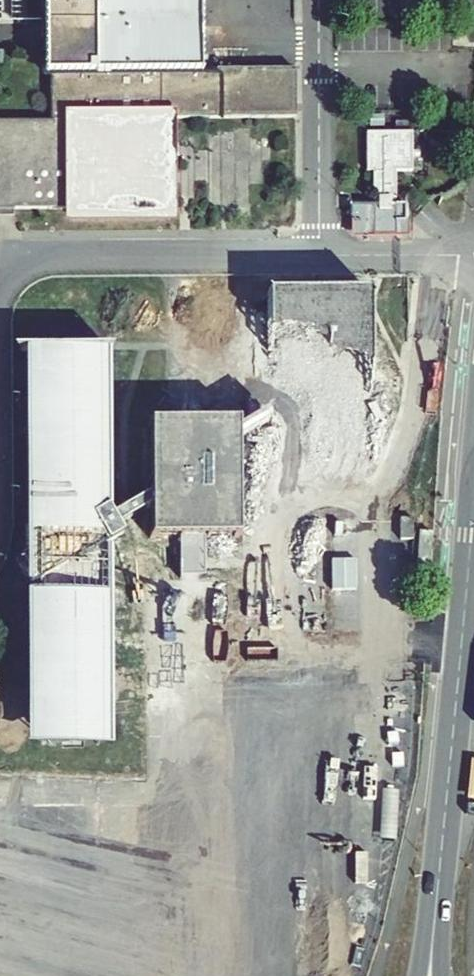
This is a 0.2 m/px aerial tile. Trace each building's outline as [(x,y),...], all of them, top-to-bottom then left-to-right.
[(70,213),(70,221),(172,221),(172,189),(172,122),(253,122),(293,123),(294,72),(202,72),(202,0),(46,0),(45,74),(53,74),(52,122),(0,122),(0,212),(70,213)] [(253,122),(172,122),(172,189),(193,190),(218,190),(217,213),(224,213),(244,213),(245,157),(253,157),(253,122)] [(405,135),(405,122),(393,122),(392,135),(405,135)] [(410,135),(405,135),(392,135),(363,134),(362,173),(370,173),(370,199),(375,200),(375,207),(369,206),(369,229),(393,229),(393,207),(387,206),(387,200),(393,200),(393,173),(409,173),(410,135)] [(393,229),(369,229),(369,237),(393,237),(393,229)] [(265,291),(265,362),(265,388),(265,404),(265,417),(264,457),(367,457),(368,292),(265,291)] [(22,742),(92,742),(93,544),(93,508),(93,359),(25,358),(24,547),(23,583),(22,742)] [(265,388),(265,362),(250,361),(250,388),(265,388)] [(229,439),(265,417),(265,404),(229,427),(229,439)] [(229,427),(229,417),(142,416),(142,491),(142,504),(143,524),(229,525),(229,472),(229,439),(229,427)] [(100,516),(95,507),(93,508),(93,544),(110,535),(104,526),(142,504),(142,491),(100,516)] [(19,585),(23,583),(24,547),(6,557),(19,585)]
